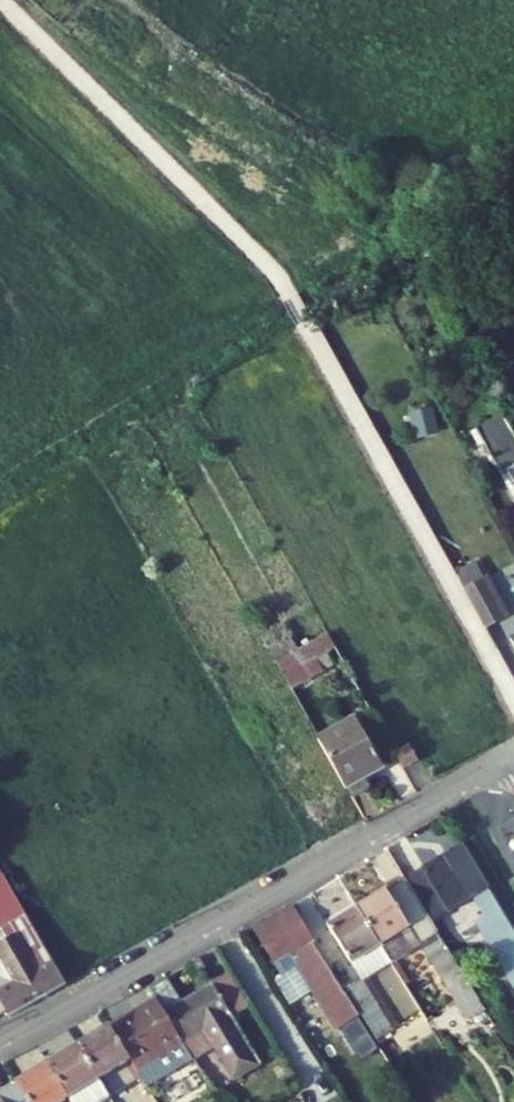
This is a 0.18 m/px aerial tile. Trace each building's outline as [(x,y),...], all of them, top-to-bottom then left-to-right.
[(450,421),(460,416),(452,402),(443,407),(450,421)] [(504,415),(467,436),(475,450),(484,445),(502,477),(508,474),(513,485),(513,432),(504,415)] [(513,498),(513,485),(508,474),(502,477),(513,498)] [(464,589),(483,579),(476,566),(457,576),(464,589)] [(503,614),(483,579),(464,589),(483,625),(503,614)] [(336,648),(329,635),(298,652),(277,664),(292,691),(324,673),(317,659),(336,648)] [(277,664),(298,652),(291,638),(269,650),(277,664)] [(385,769),(358,719),(319,741),(346,790),(351,798),(356,799),(370,791),(371,786),(367,779),(385,769)] [(395,755),(404,770),(418,762),(410,747),(395,755)] [(433,924),(491,888),(464,843),(406,879),(433,924)] [(3,874),(0,875),(0,932),(3,930),(8,939),(0,944),(0,955),(15,982),(0,991),(0,1017),(7,1013),(9,1018),(67,985),(3,874)] [(464,975),(433,924),(406,879),(358,908),(381,946),(392,964),(422,945),(469,1021),(486,1010),(464,975)] [(314,940),(294,907),(254,931),(280,975),(287,970),(281,959),(291,954),(297,965),(323,1007),(345,994),(312,941),(314,940)] [(381,946),(358,908),(328,926),(352,964),(381,946)] [(479,922),(498,954),(513,944),(513,927),(503,908),(479,922)] [(498,954),(513,980),(513,944),(498,954)] [(392,964),(381,946),(352,964),(361,980),(363,982),(392,964)] [(297,965),(291,954),(281,959),(287,970),(297,965)] [(195,1060),(195,1061),(215,1049),(235,1081),(262,1065),(233,1017),(250,1007),(230,974),(182,1002),(167,978),(150,988),(157,1000),(195,1060)] [(392,1031),(363,982),(361,980),(346,990),(377,1040),(392,1031)] [(141,1078),(147,1088),(195,1060),(157,1000),(111,1028),(141,1078)] [(141,1078),(111,1028),(80,1047),(110,1097),(141,1078)] [(80,1047),(50,1065),(69,1099),(71,1101),(105,1101),(110,1099),(110,1097),(80,1047)] [(69,1099),(50,1065),(18,1084),(28,1101),(64,1101),(69,1099)] [(18,1084),(0,1095),(0,1101),(28,1101),(18,1084)]
